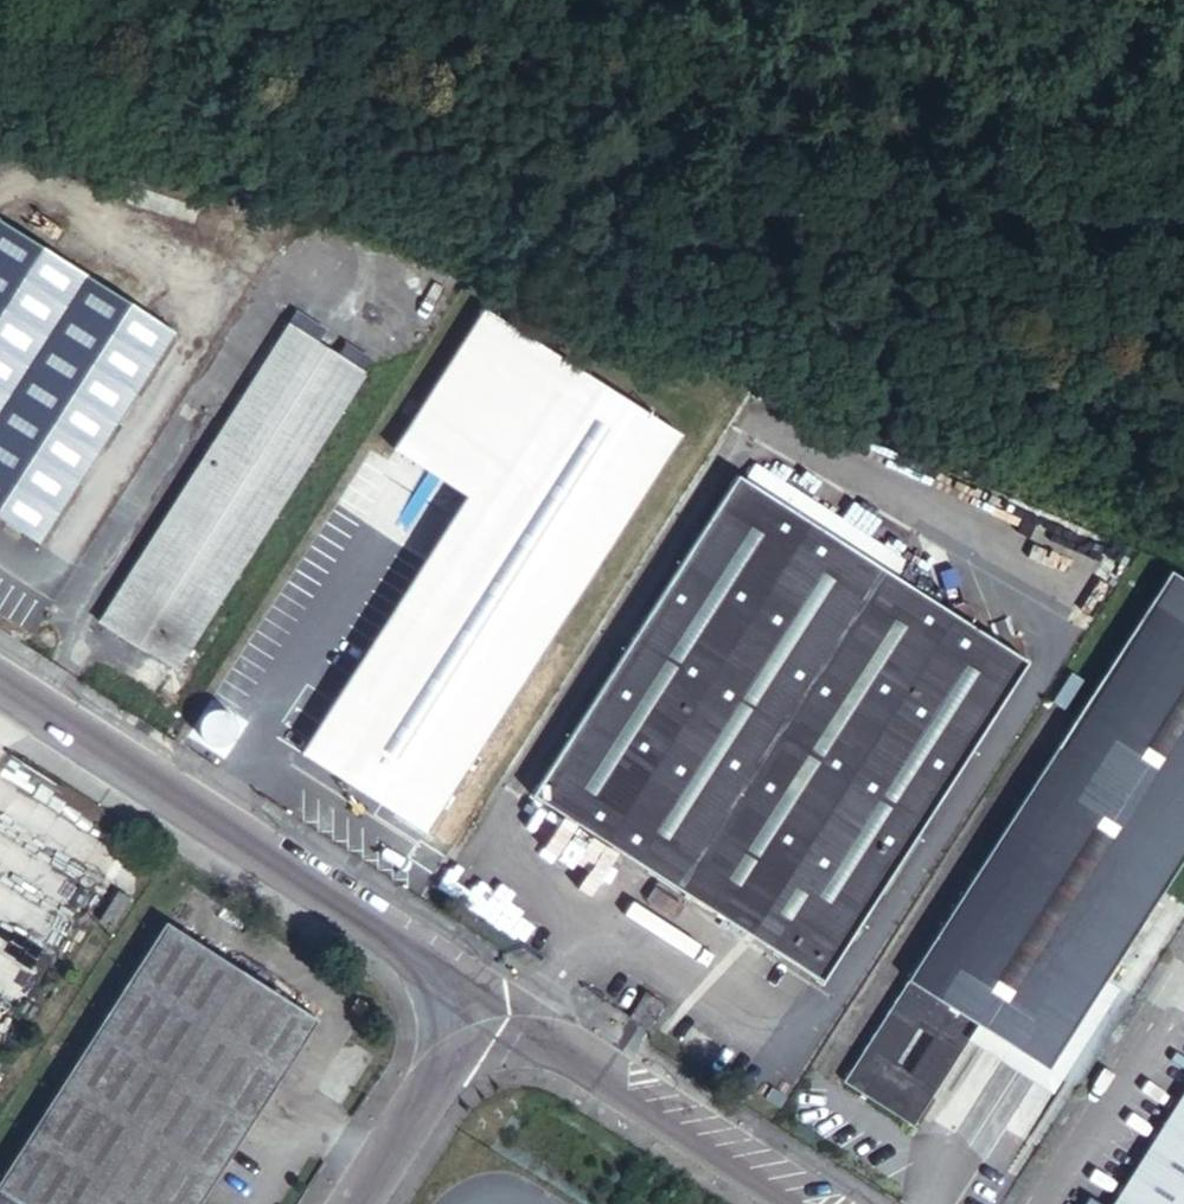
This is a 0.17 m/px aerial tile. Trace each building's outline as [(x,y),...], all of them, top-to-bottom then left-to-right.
[(11,223),(0,216),(0,239),(11,223)] [(0,239),(0,354),(62,257),(11,223),(0,239)] [(0,354),(0,462),(111,289),(62,257),(0,354)] [(0,462),(0,515),(26,531),(159,321),(111,289),(0,462)] [(424,460),(512,322),(488,307),(401,445),(424,460)] [(178,333),(159,321),(26,531),(43,542),(178,333)] [(368,372),(290,321),(102,617),(180,669),(368,372)] [(561,355),(512,322),(424,460),(474,491),(561,355)] [(474,491),(308,752),(357,783),(609,387),(561,355),(474,491)] [(609,387),(357,783),(408,817),(662,421),(609,387)] [(538,792),(686,888),(723,832),(817,894),(782,949),(827,978),(1067,605),(778,418),(538,792)] [(683,435),(662,421),(408,817),(429,831),(683,435)] [(1183,596),(1183,587),(855,1093),(863,1098),(1183,596)] [(863,1098),(911,1128),(1183,705),(1183,596),(863,1098)] [(911,1128),(927,1138),(990,1034),(1027,1058),(1183,814),(1183,705),(911,1128)] [(1027,1058),(1064,1082),(1183,895),(1183,814),(1027,1058)] [(723,832),(686,888),(782,949),(817,894),(723,832)] [(173,918),(0,1185),(0,1203),(204,1203),(325,1017),(173,918)] [(1131,1203),(1147,1203),(1183,1146),(1183,1122),(1131,1203)] [(1147,1203),(1183,1203),(1183,1146),(1147,1203)]
